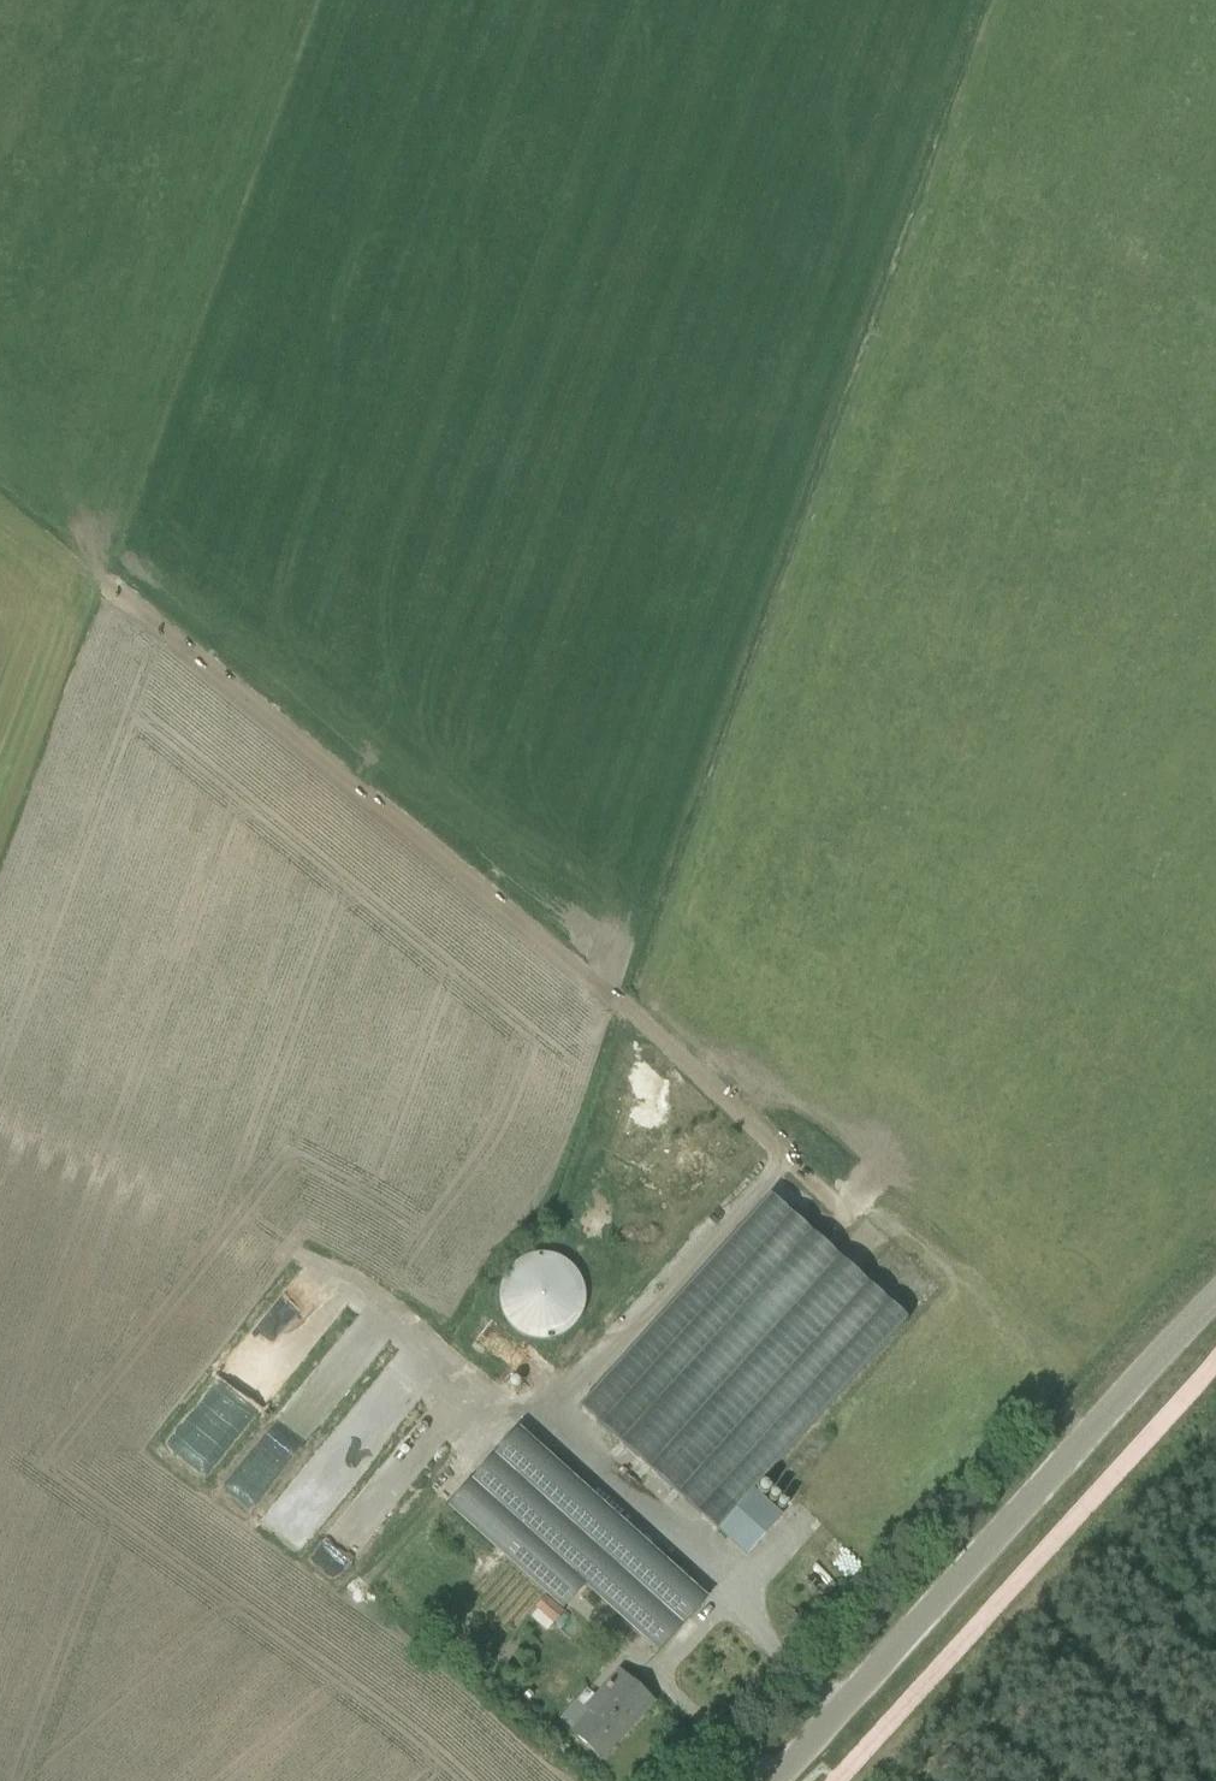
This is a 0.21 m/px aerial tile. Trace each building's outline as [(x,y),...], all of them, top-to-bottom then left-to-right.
[(514,1330),(523,1336),(527,1338),(534,1339),(538,1340),(545,1340),(549,1340),(556,1338),(566,1332),(572,1327),(579,1319),(583,1308),(585,1297),(583,1286),(581,1279),(577,1272),(575,1269),(569,1264),(560,1258),(556,1256),(549,1254),(545,1254),(538,1254),(534,1254),(527,1256),(517,1261),(514,1264),(508,1269),(502,1279),(500,1286),(499,1289),(498,1301),(501,1312),(502,1315),(506,1322),(511,1327),(514,1330)] [(660,1650),(704,1601),(516,1431),(450,1506),(455,1511),(473,1527),(554,1600),(576,1576),(660,1650)] [(746,1556),(781,1516),(753,1490),(717,1530),(746,1556)] [(563,1612),(545,1596),(534,1608),(551,1624),(563,1612)] [(571,1729),(570,1730),(601,1758),(652,1702),(617,1670),(594,1696),(587,1690),(560,1719),(571,1729)]
